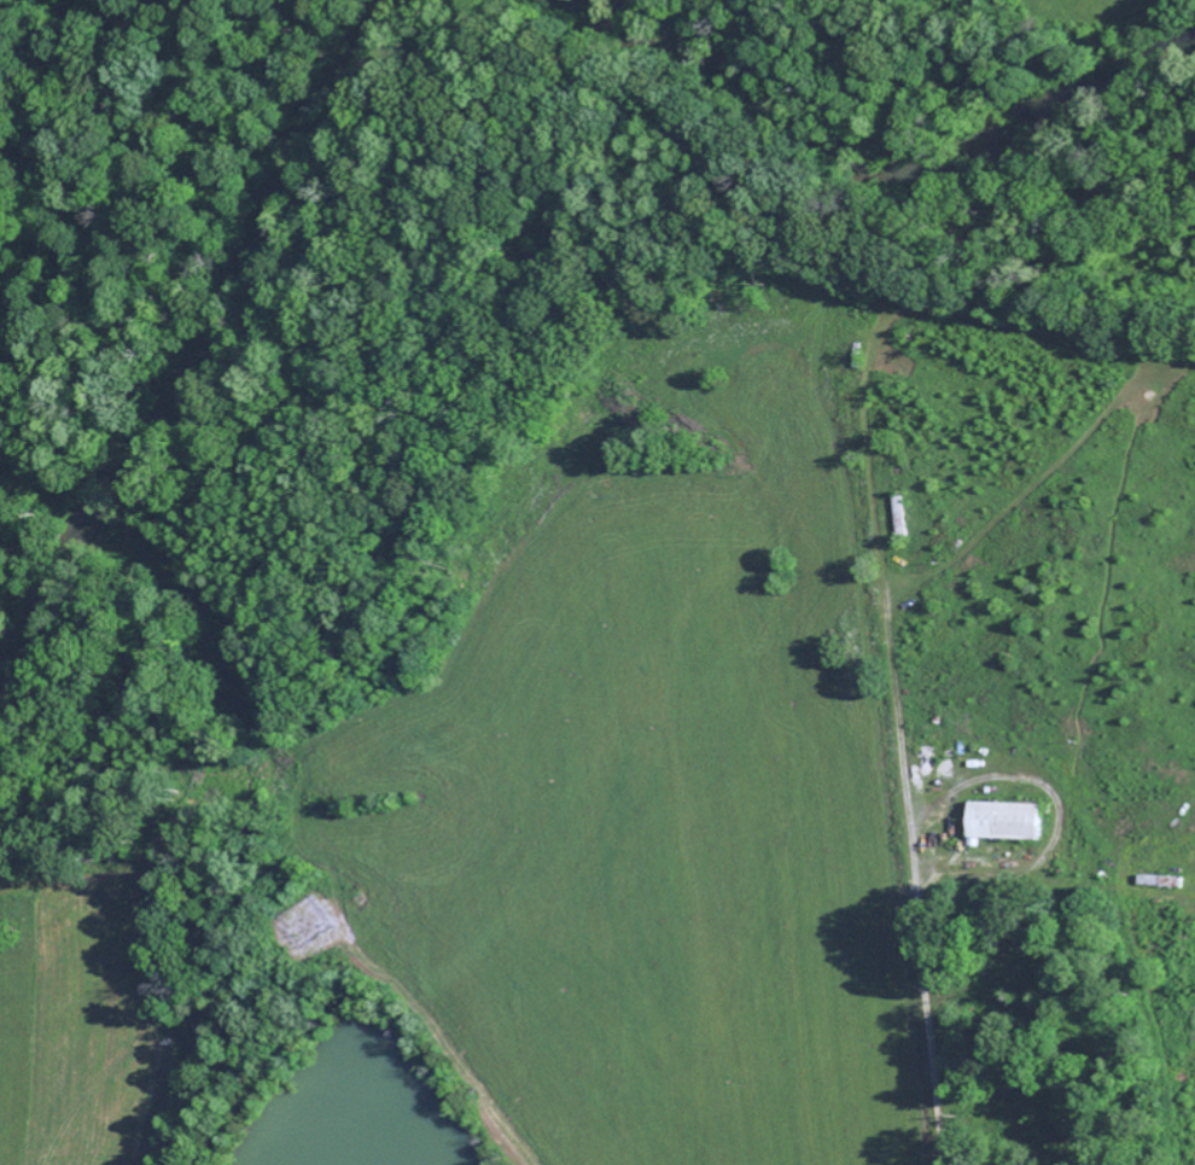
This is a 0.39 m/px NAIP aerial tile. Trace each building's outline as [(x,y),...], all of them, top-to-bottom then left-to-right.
[(1053,803),(976,800),(975,845),(985,845),(986,837),(1051,839),(1053,803)]
